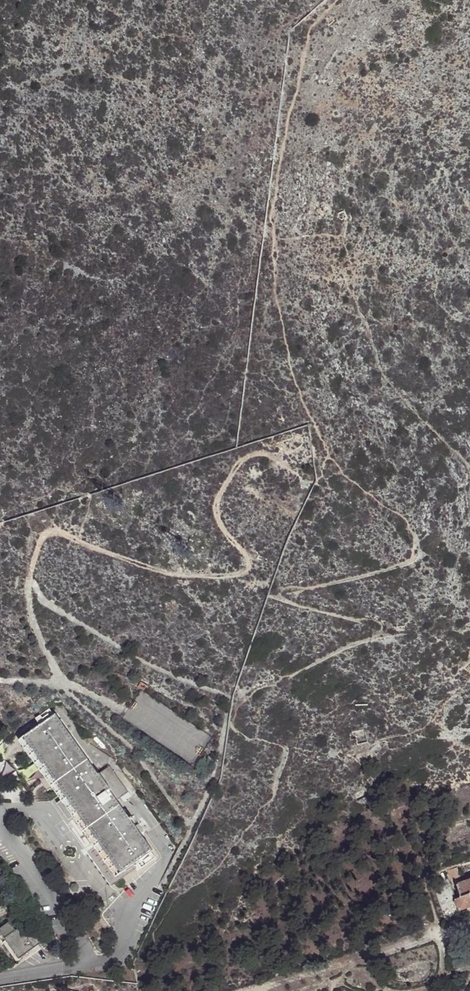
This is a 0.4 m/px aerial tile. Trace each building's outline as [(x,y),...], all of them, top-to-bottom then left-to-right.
[(148,853),(151,851),(152,850),(132,821),(135,819),(132,816),(129,818),(117,800),(109,790),(111,789),(99,772),(98,773),(57,715),(55,716),(51,711),(31,725),(34,731),(21,742),(62,800),(65,798),(75,813),(72,815),(115,876),(132,864),(142,857),(148,853)] [(109,790),(117,800),(127,792),(108,765),(99,772),(111,789),(109,790)] [(69,817),(72,815),(75,813),(65,798),(62,800),(60,802),(69,817)] [(155,857),(151,851),(148,853),(150,856),(144,861),(147,863),(155,857)] [(137,871),(147,863),(144,861),(142,857),(132,864),(137,871)] [(148,865),(147,863),(137,871),(138,872),(148,865)] [(448,868),(451,878),(462,874),(459,864),(448,868)] [(458,881),(461,893),(456,896),(461,908),(469,905),(469,877),(458,881)] [(239,923),(246,920),(244,915),(238,914),(237,920),(239,923)] [(14,928),(7,919),(0,924),(0,932),(3,936),(14,928)] [(17,957),(26,951),(39,942),(38,941),(41,939),(27,919),(14,928),(3,936),(5,940),(17,957)] [(28,953),(26,951),(17,957),(5,940),(3,941),(16,961),(28,953)]
